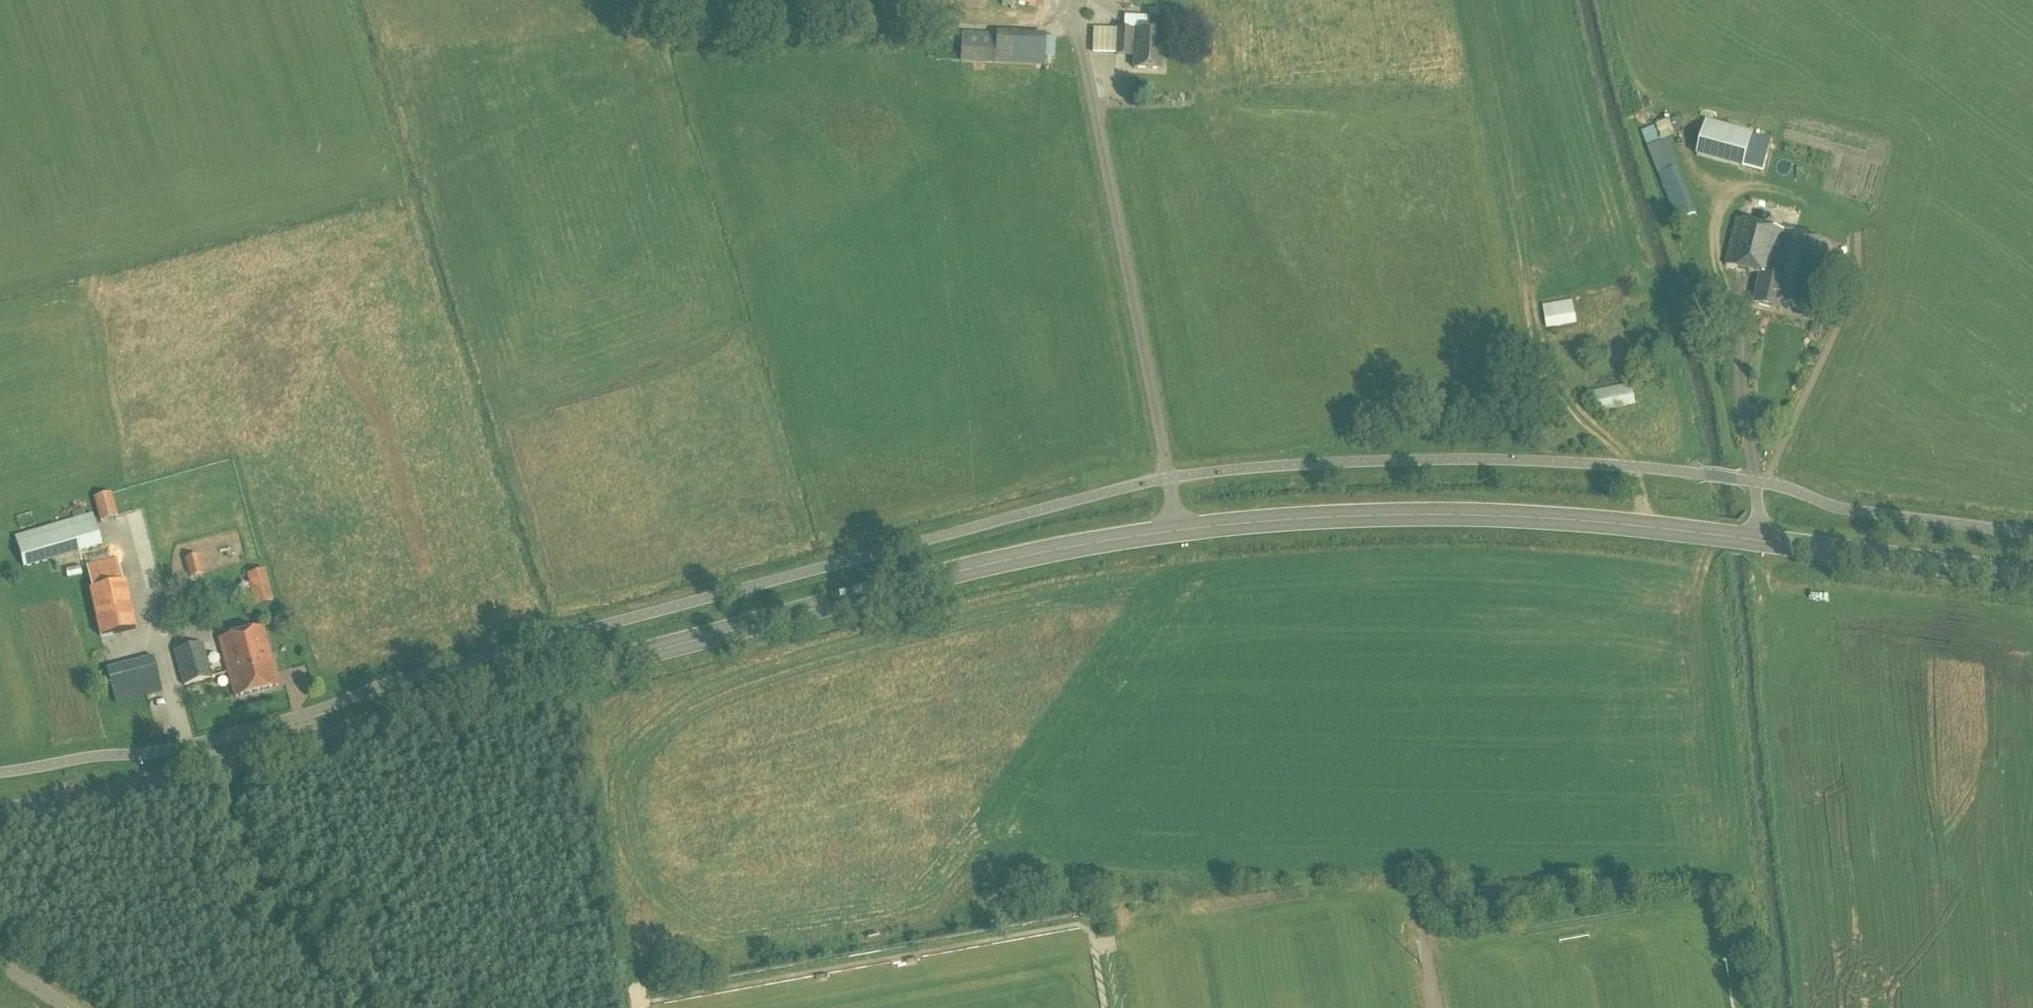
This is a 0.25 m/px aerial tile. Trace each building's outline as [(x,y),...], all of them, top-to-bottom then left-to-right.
[(1133,69),(1161,70),(1162,32),(1163,13),(1148,12),(1147,31),(1117,30),(1116,55),(1134,56),(1133,69)] [(1127,13),(1127,23),(1144,23),(1144,13),(1127,13)] [(1114,50),(1113,25),(1097,26),(1098,50),(1114,50)] [(961,62),(1043,65),(1044,37),(962,34),(961,62)] [(1743,169),(1763,174),(1772,140),(1751,135),(1752,133),(1705,120),(1695,156),(1743,169)] [(1649,149),(1679,223),(1698,215),(1668,141),(1665,143),(1658,125),(1642,131),(1649,149)] [(1782,305),(1814,313),(1831,242),(1738,220),(1727,266),(1762,275),(1755,305),(1780,311),(1782,305)] [(1542,305),(1546,329),(1575,324),(1571,301),(1542,305)] [(1590,393),(1595,415),(1635,406),(1630,384),(1590,393)] [(93,498),(99,522),(117,517),(110,493),(93,498)] [(14,537),(22,569),(101,546),(92,514),(73,519),(14,537)] [(183,559),(189,579),(204,574),(198,554),(183,559)] [(80,567),(66,570),(68,579),(82,575),(80,567)] [(270,592),(264,571),(248,575),(253,597),(270,592)] [(88,589),(99,638),(136,629),(124,580),(88,589)] [(164,600),(169,615),(178,612),(173,597),(164,600)] [(263,628),(220,640),(235,698),(278,687),(263,628)] [(175,652),(184,686),(211,679),(202,644),(175,652)] [(106,669),(115,704),(162,691),(152,656),(106,669)]
